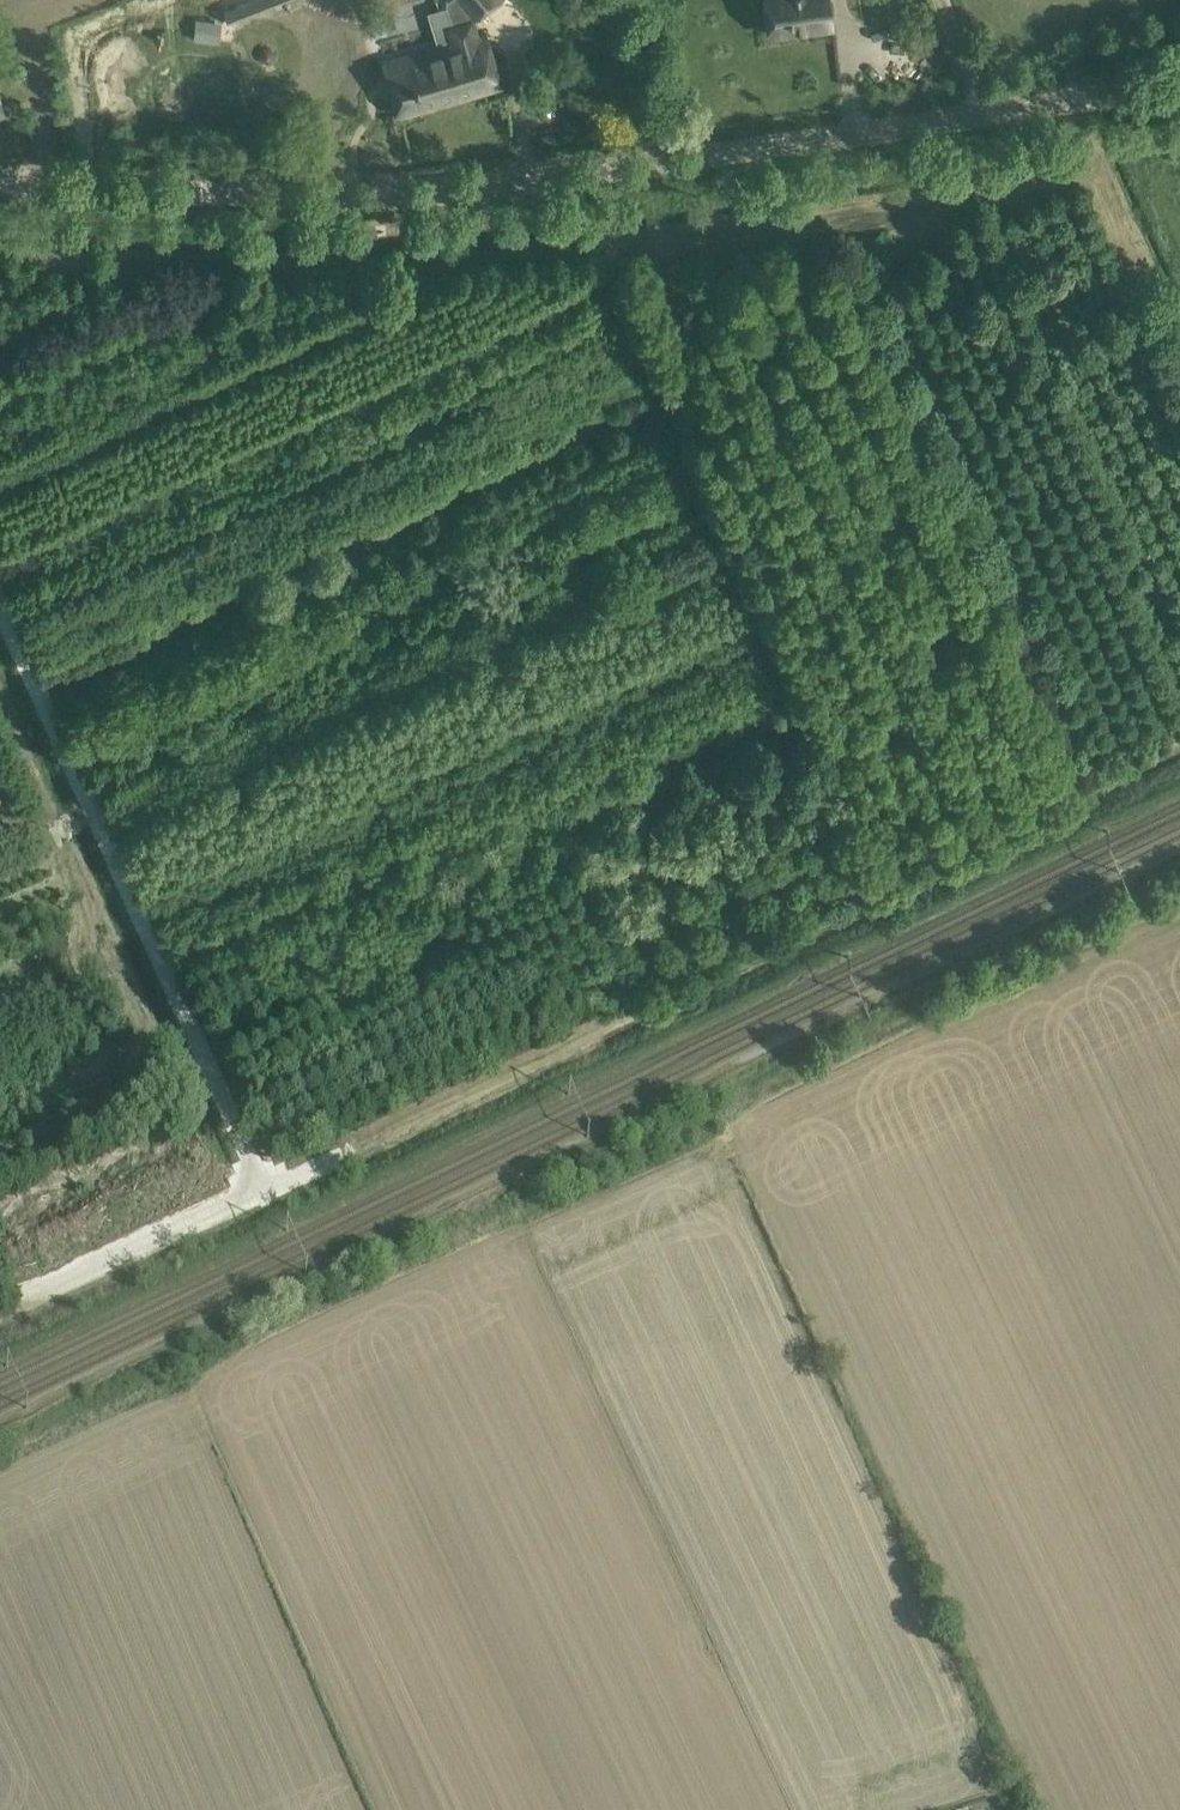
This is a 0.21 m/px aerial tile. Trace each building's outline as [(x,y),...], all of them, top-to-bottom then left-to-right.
[(222,11),(227,23),(287,0),(250,0),(222,11)] [(434,47),(450,99),(500,84),(494,61),(485,32),(477,34),(473,18),(477,15),(496,0),(448,0),(445,2),(446,5),(451,23),(444,26),(448,38),(449,42),(434,47)] [(767,10),(770,34),(832,25),(828,0),(765,0),(767,10)] [(196,19),(194,39),(219,42),(221,22),(196,19)] [(434,47),(383,61),(399,114),(450,99),(434,47)]
